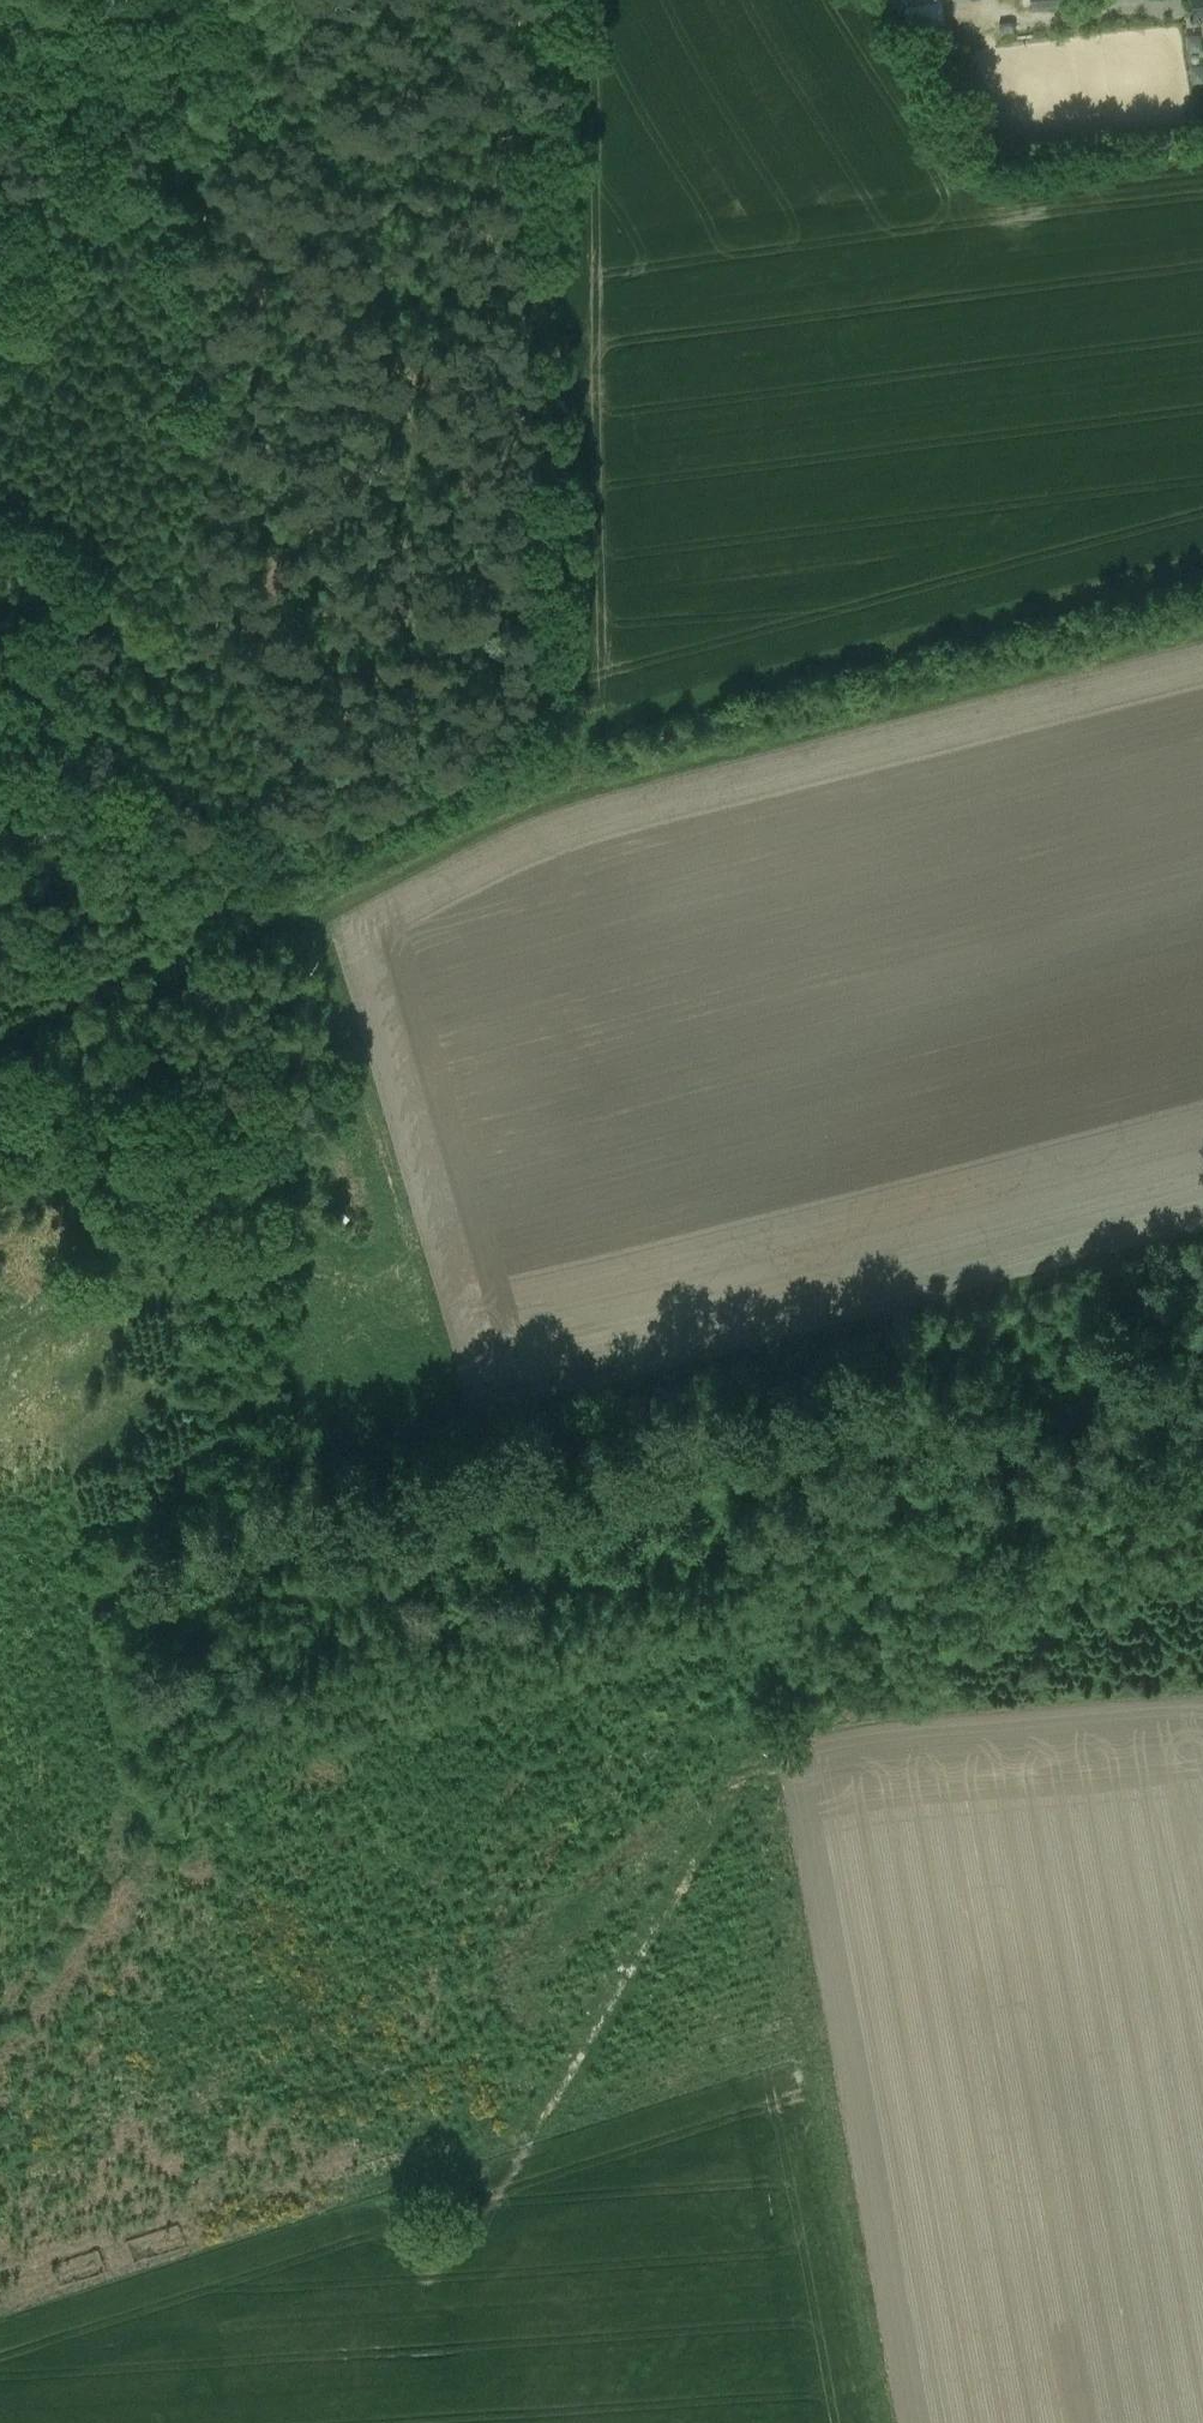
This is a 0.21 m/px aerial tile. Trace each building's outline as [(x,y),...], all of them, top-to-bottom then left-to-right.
[(1196,17),(1202,16),(1202,0),(1194,0),(1196,17)]
